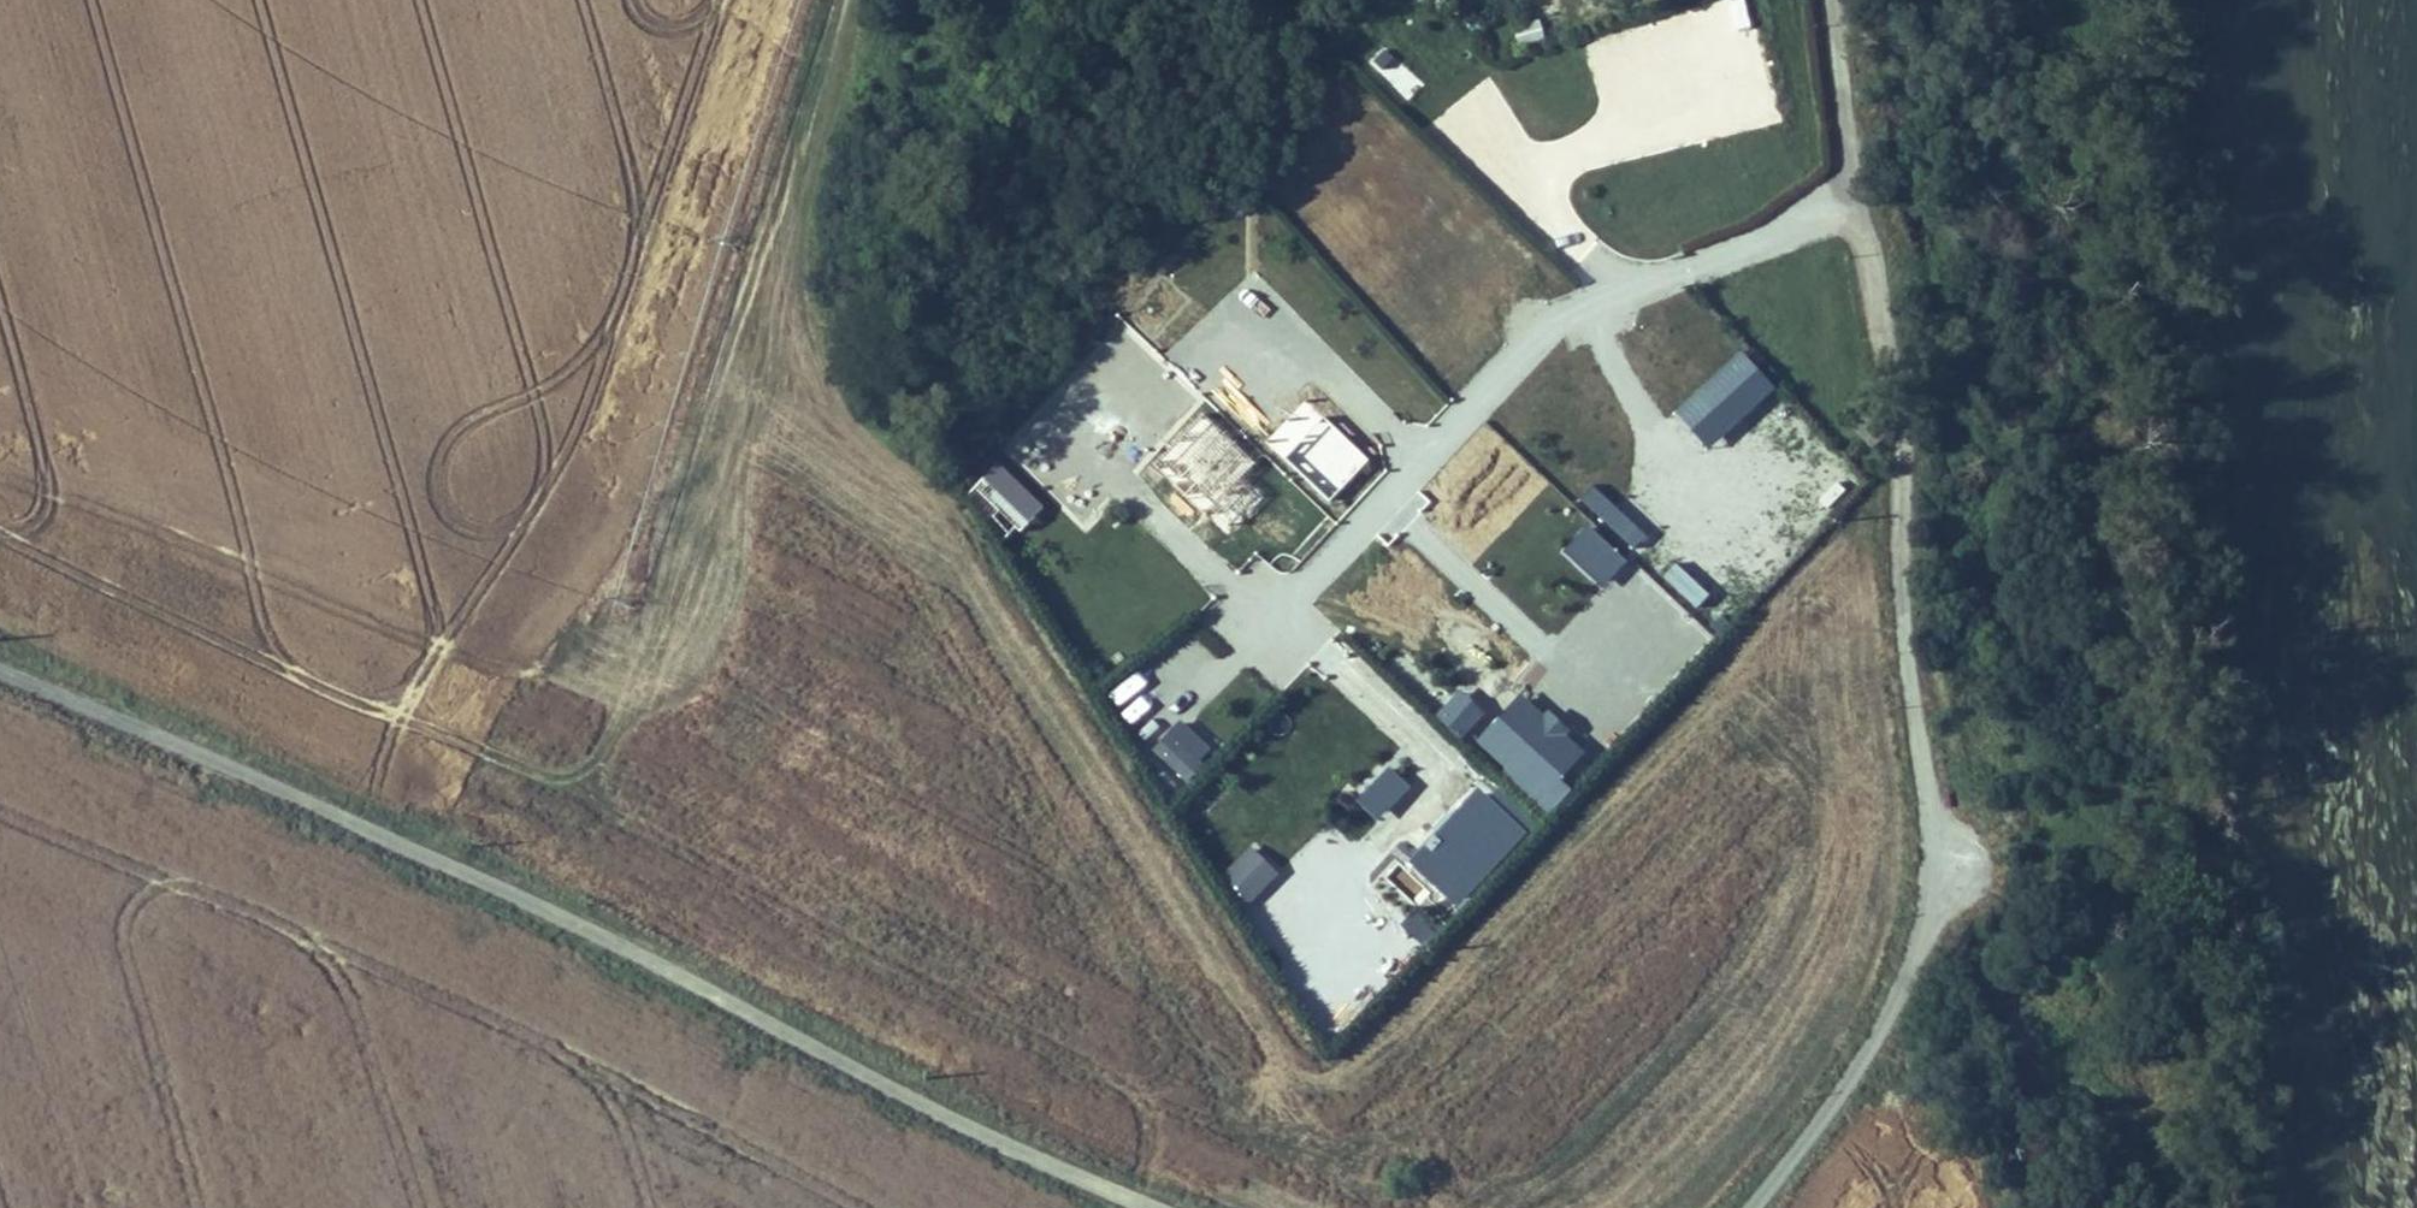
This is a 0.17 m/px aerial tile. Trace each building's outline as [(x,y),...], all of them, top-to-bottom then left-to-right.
[(1631,160),(1780,119),(1780,109),(1765,54),(1765,50),(1751,0),(1713,0),(1632,22),(1631,160)] [(1383,44),(1362,64),(1402,106),(1423,86),(1383,44)] [(1627,561),(1587,523),(1560,551),(1600,590),(1627,561)] [(1381,761),(1349,793),(1377,821),(1409,789),(1381,761)] [(1212,885),(1240,913),(1279,873),(1251,846),(1212,885)]
